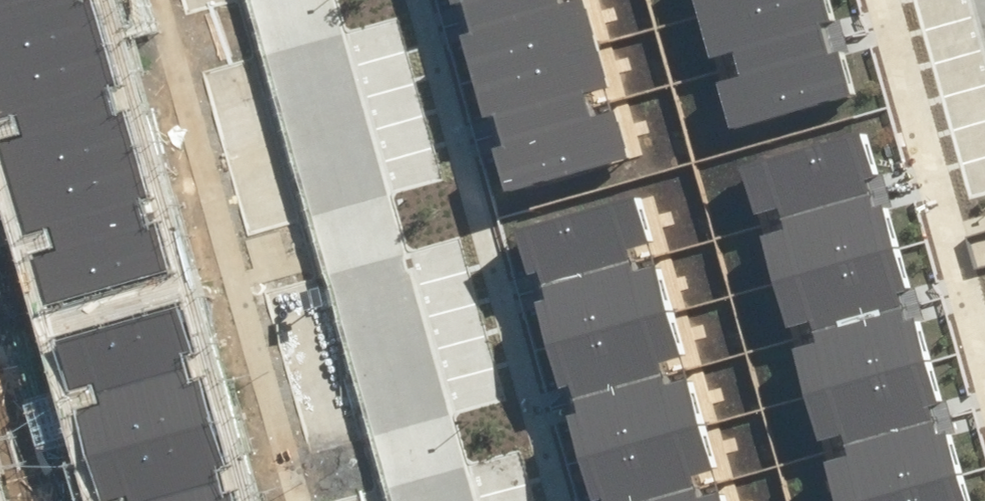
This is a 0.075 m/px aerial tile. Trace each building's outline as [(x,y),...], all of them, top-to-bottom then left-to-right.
[(72,7),(70,0),(0,0),(0,26),(72,7)] [(468,16),(528,0),(464,0),(468,16)] [(483,74),(607,41),(596,0),(528,0),(468,16),(483,74)] [(712,23),(797,0),(706,0),(712,23)] [(727,81),(850,48),(837,0),(797,0),(712,23),(727,81)] [(88,64),(72,7),(0,26),(0,88),(88,64)] [(483,74),(499,132),(623,98),(607,41),(483,74)] [(727,81),(743,138),(865,106),(850,48),(727,81)] [(103,122),(88,64),(0,88),(0,150),(103,122)] [(499,132),(515,189),(639,156),(623,98),(499,132)] [(119,180),(103,122),(0,150),(0,212),(119,180)] [(748,165),(763,222),(898,186),(882,129),(748,165)] [(10,271),(134,238),(119,180),(0,212),(0,232),(10,271)] [(763,222),(779,280),(914,244),(898,186),(763,222)] [(526,231),(542,289),(667,253),(651,195),(526,231)] [(10,271),(26,329),(150,295),(134,238),(10,271)] [(779,280),(795,338),(929,302),(914,244),(779,280)] [(542,289),(559,347),(684,311),(667,253),(542,289)] [(795,338),(810,396),(945,360),(929,302),(795,338)] [(559,347),(575,404),(700,369),(684,311),(559,347)] [(47,345),(62,403),(187,370),(171,312),(47,345)] [(810,396),(826,454),(960,418),(945,360),(810,396)] [(575,404),(592,462),(717,426),(700,369),(575,404)] [(62,403),(78,461),(202,428),(187,370),(62,403)] [(839,500),(880,500),(976,475),(960,418),(826,454),(839,500)] [(603,500),(674,500),(734,484),(717,426),(592,462),(603,500)] [(89,500),(159,500),(218,485),(202,428),(78,461),(89,500)] [(976,475),(880,500),(983,500),(976,475)] [(734,484),(674,500),(739,500),(734,484)] [(218,485),(159,500),(222,500),(218,485)]
